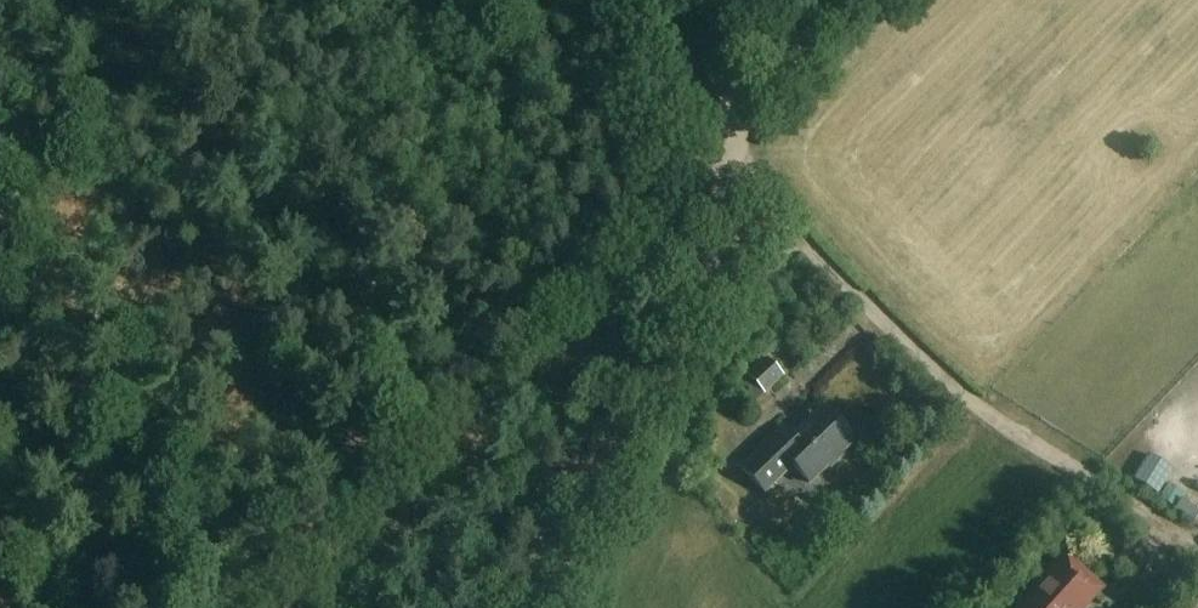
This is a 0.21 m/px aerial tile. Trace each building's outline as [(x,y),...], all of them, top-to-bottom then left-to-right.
[(785,375),(771,360),(742,386),(756,402),(785,375)] [(855,440),(824,408),(794,438),(783,427),(756,452),(757,454),(745,466),(744,464),(741,467),(765,492),(793,465),(810,483),(828,466),(831,468),(841,459),(843,456),(840,454),(855,440)] [(1174,525),(1183,505),(1165,497),(1155,517),(1174,525)] [(1066,550),(1033,586),(1037,590),(1020,607),(1083,607),(1100,589),(1078,569),(1082,565),(1066,550)]
